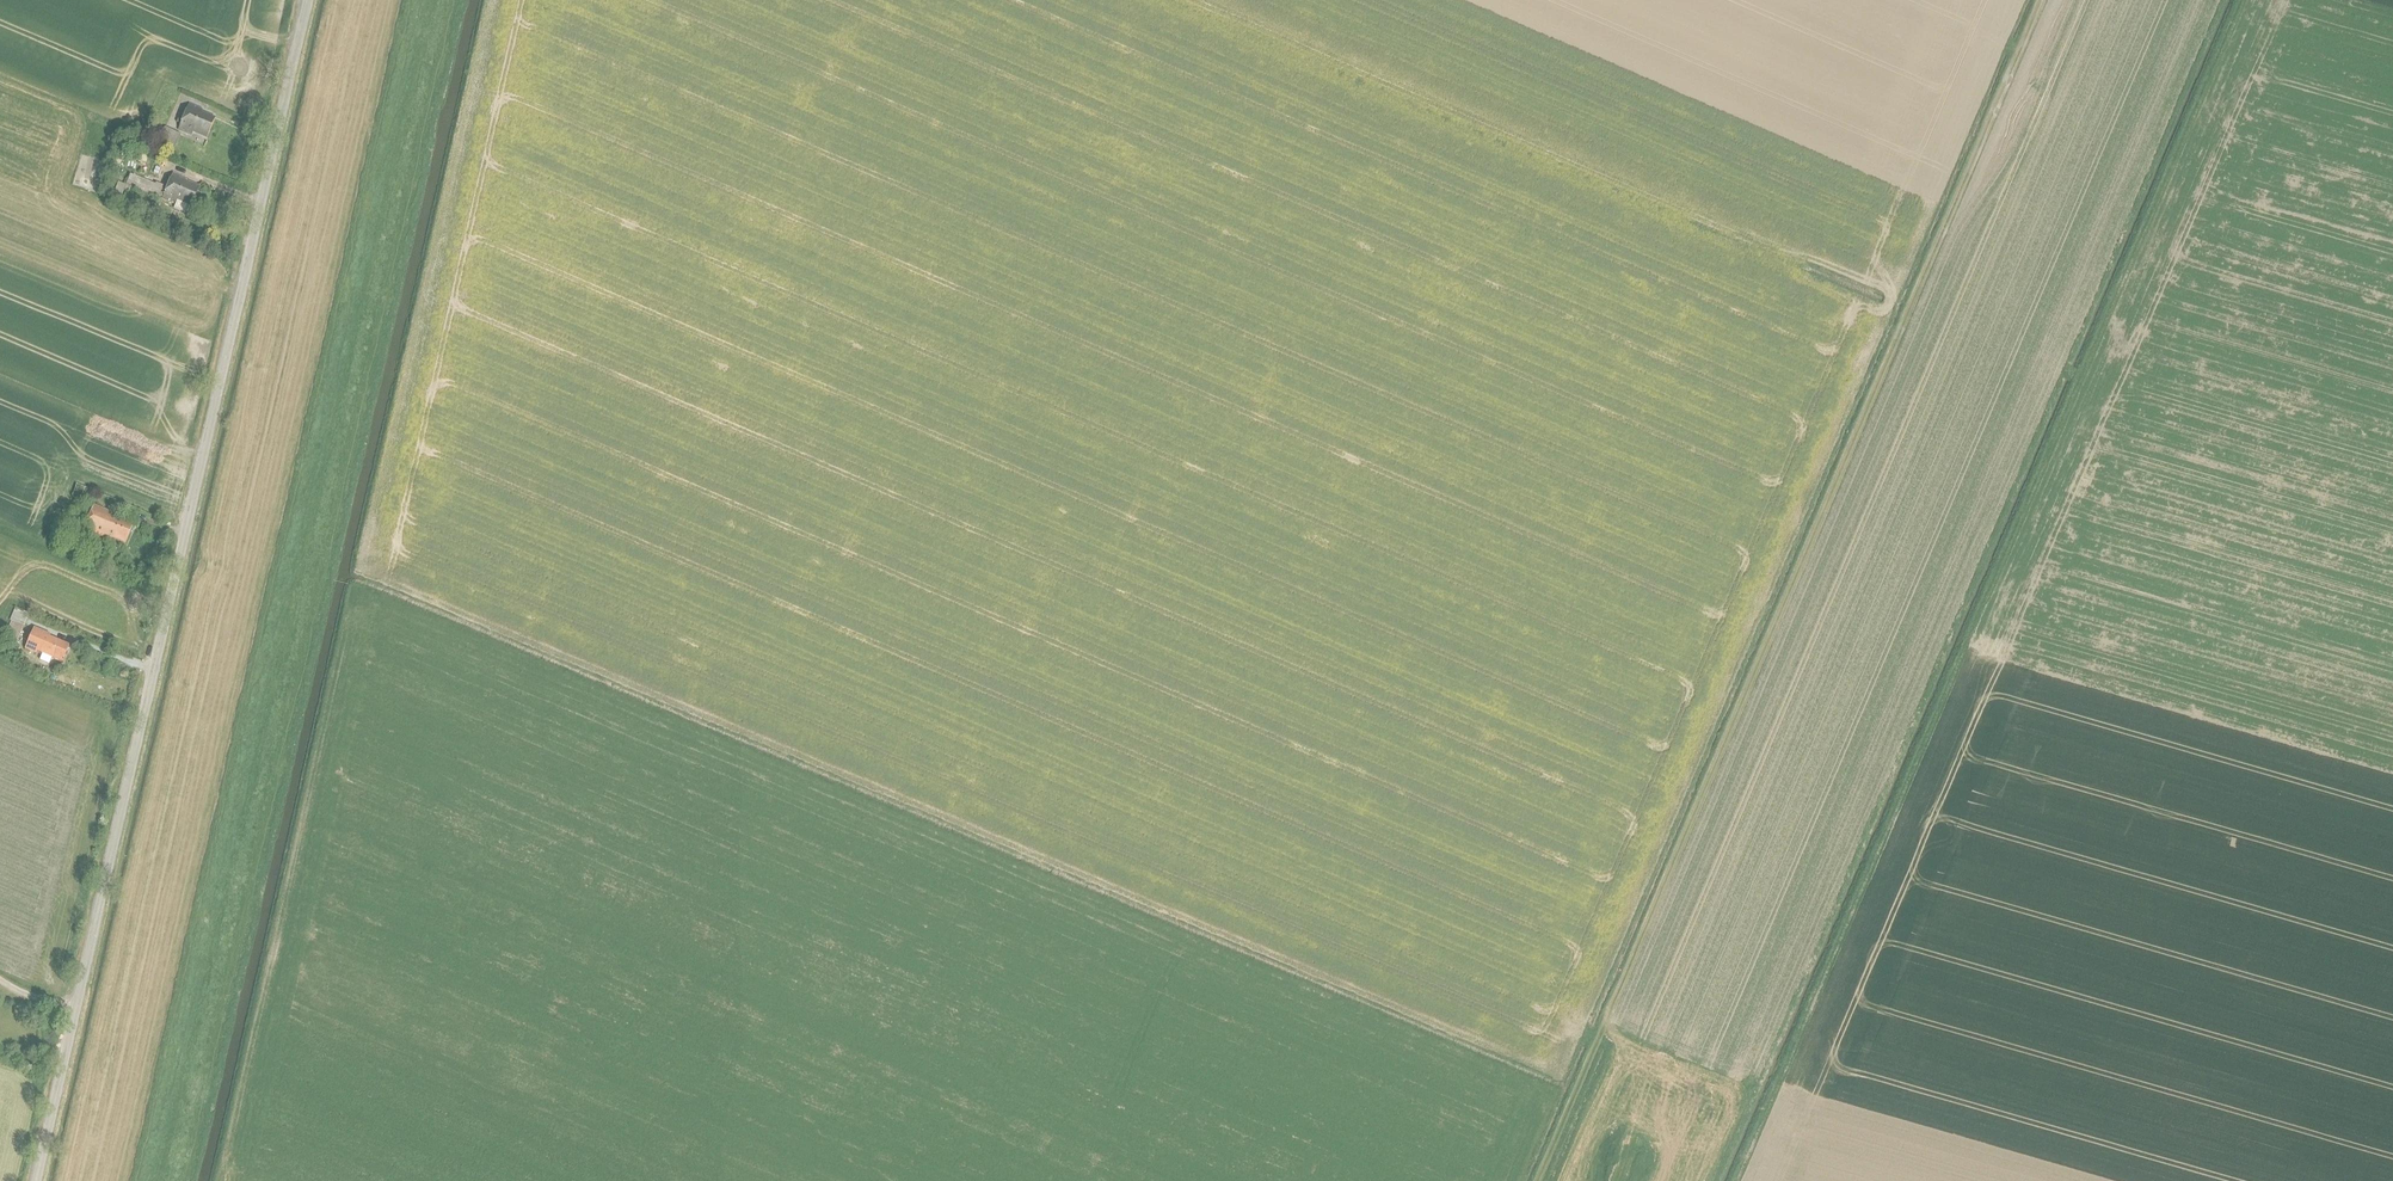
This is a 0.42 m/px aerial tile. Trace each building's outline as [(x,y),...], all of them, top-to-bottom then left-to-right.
[(188,106),(178,129),(209,141),(218,118),(188,106)] [(159,140),(176,146),(182,132),(164,125),(159,140)] [(173,173),(164,195),(204,211),(213,189),(173,173)] [(124,191),(131,195),(135,188),(119,180),(114,193),(122,196),(124,191)] [(134,520),(95,504),(85,527),(124,543),(134,520)] [(6,636),(19,640),(29,612),(15,608),(6,636)] [(34,628),(27,648),(63,662),(71,642),(34,628)]
